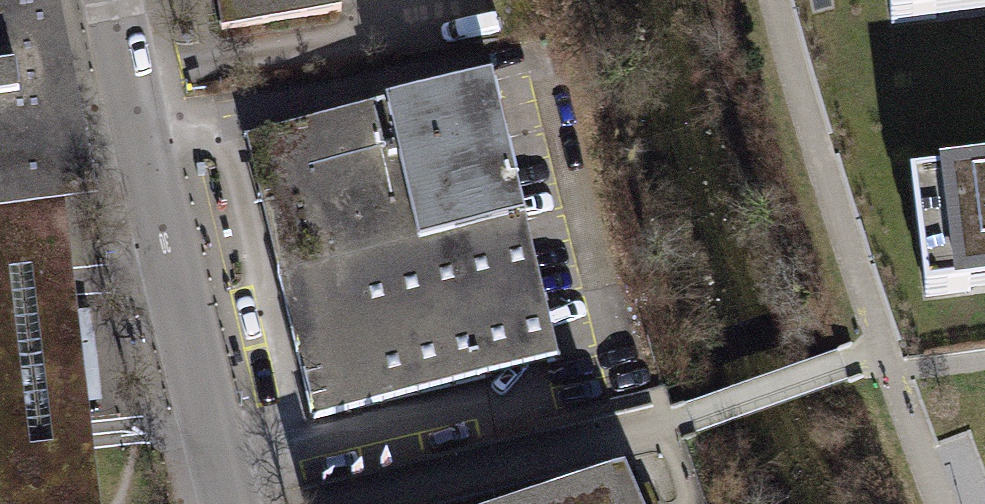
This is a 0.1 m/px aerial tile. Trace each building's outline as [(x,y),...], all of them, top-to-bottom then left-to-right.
[(219,29),(340,11),(338,0),(214,0),(219,29)] [(891,25),(984,14),(984,0),(888,0),(891,25)] [(42,124),(31,27),(0,31),(0,129),(42,124)] [(280,127),(314,270),(525,220),(491,78),(280,127)] [(921,206),(937,315),(984,308),(984,196),(921,206)] [(0,212),(0,503),(87,503),(70,359),(52,206),(0,212)] [(314,270),(333,352),(298,360),(311,417),(557,360),(525,220),(314,270)] [(625,468),(473,503),(639,503),(625,468)]
